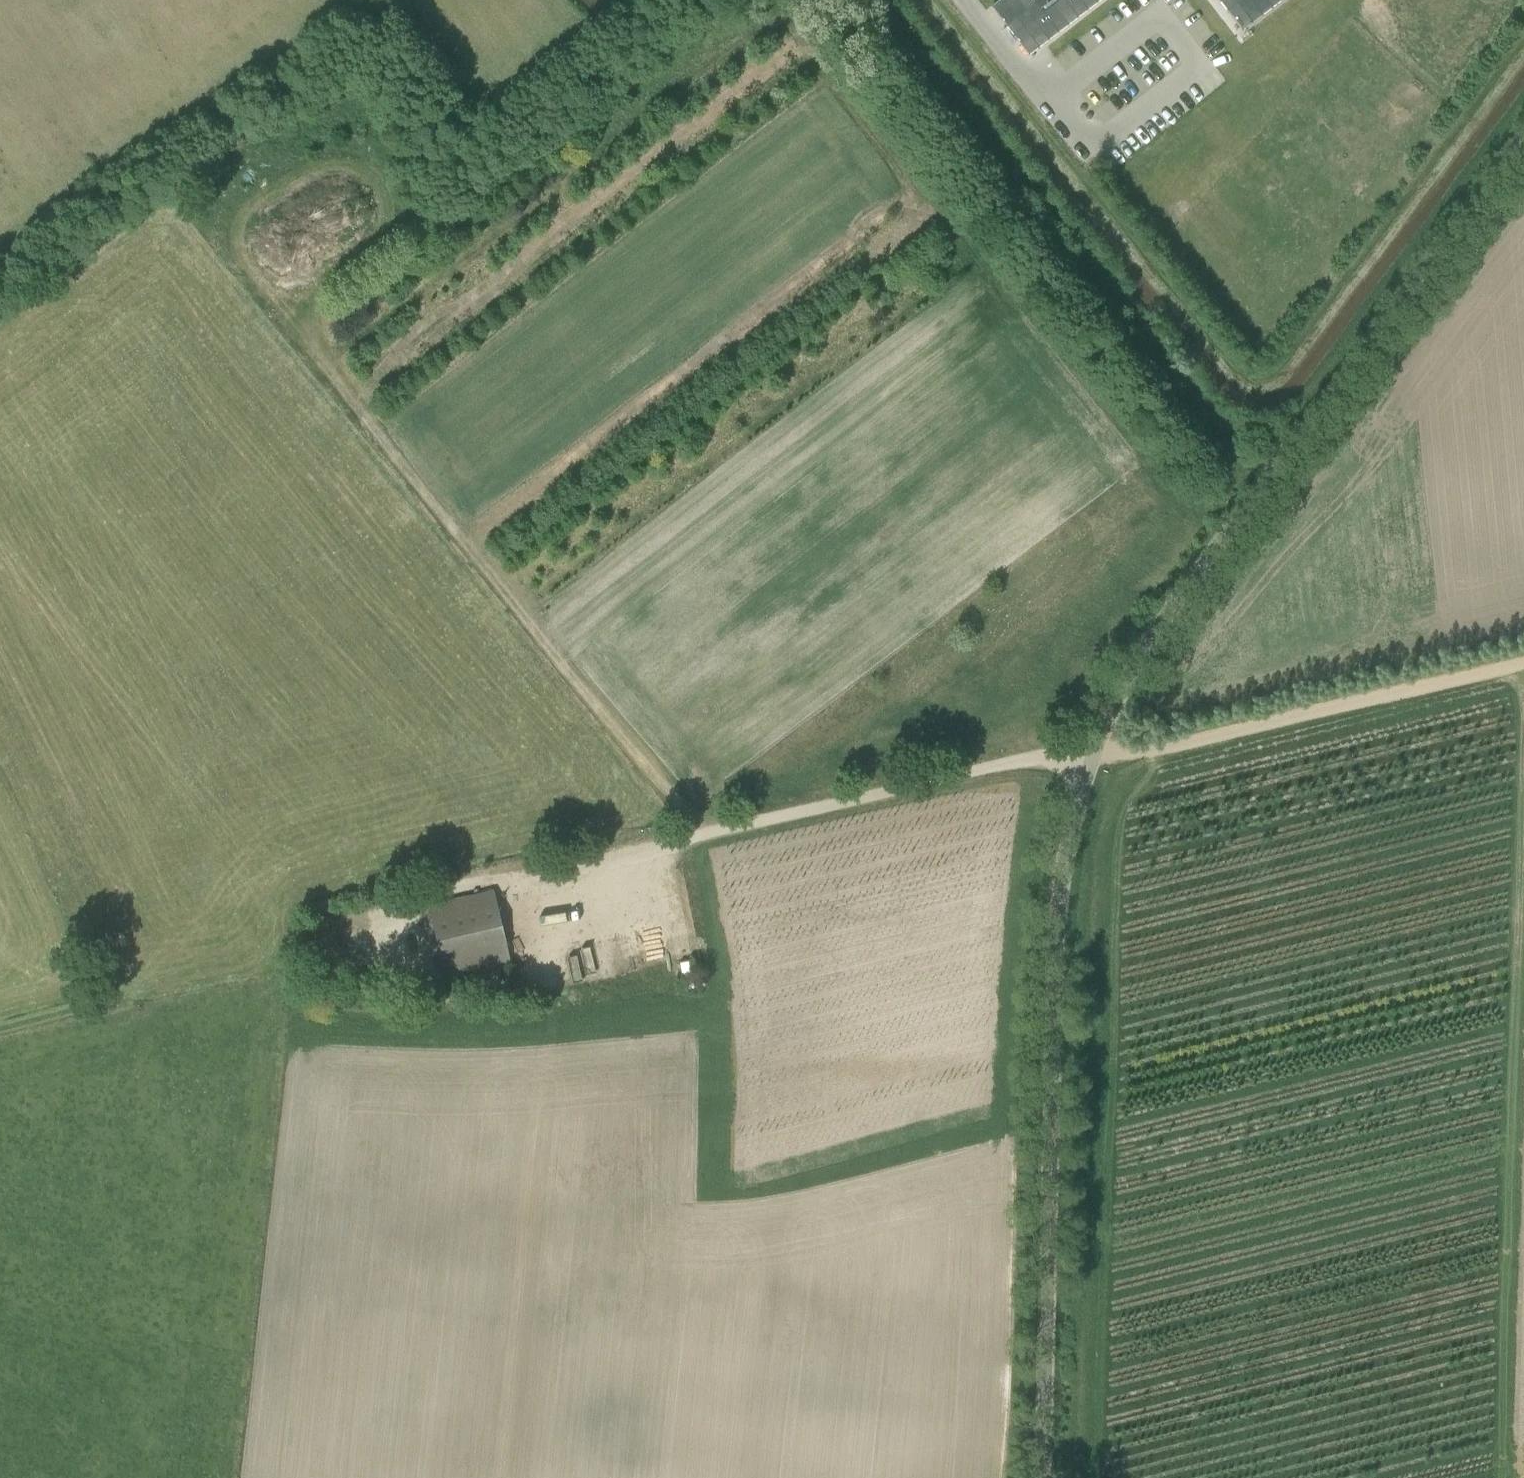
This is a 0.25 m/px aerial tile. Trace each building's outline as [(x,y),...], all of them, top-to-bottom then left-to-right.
[(991,4),(1006,24),(1028,53),(1099,0),(996,0),(991,4)] [(1241,31),(1282,0),(1218,0),(1241,31)] [(445,976),(511,961),(494,889),(428,904),(445,976)]
